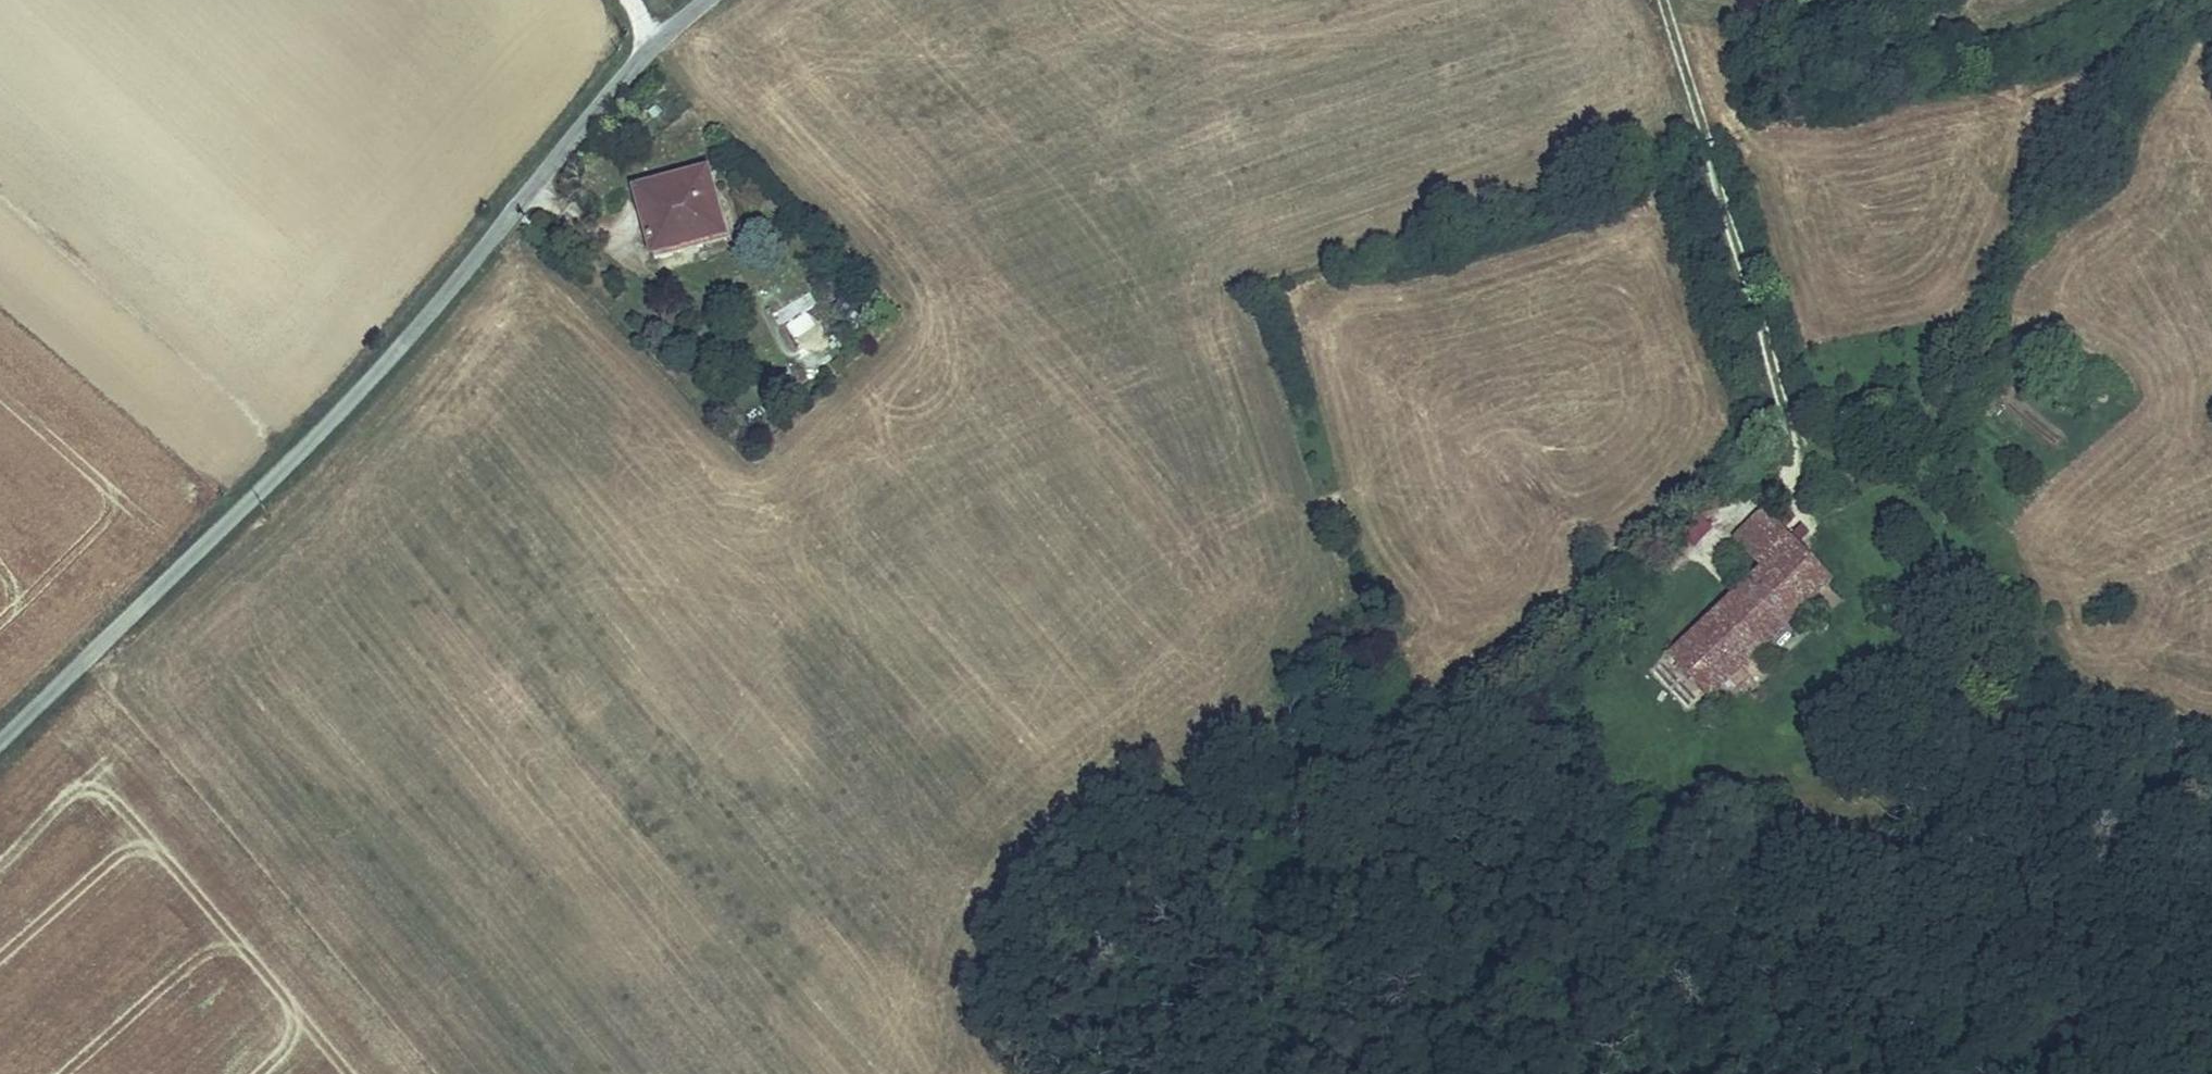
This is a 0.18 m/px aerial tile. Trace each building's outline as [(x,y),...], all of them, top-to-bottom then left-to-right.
[(712,195),(641,213),(658,277),(729,259),(712,195)] [(1751,597),(1663,677),(1702,719),(1831,602),(1790,559),(1751,597)]
